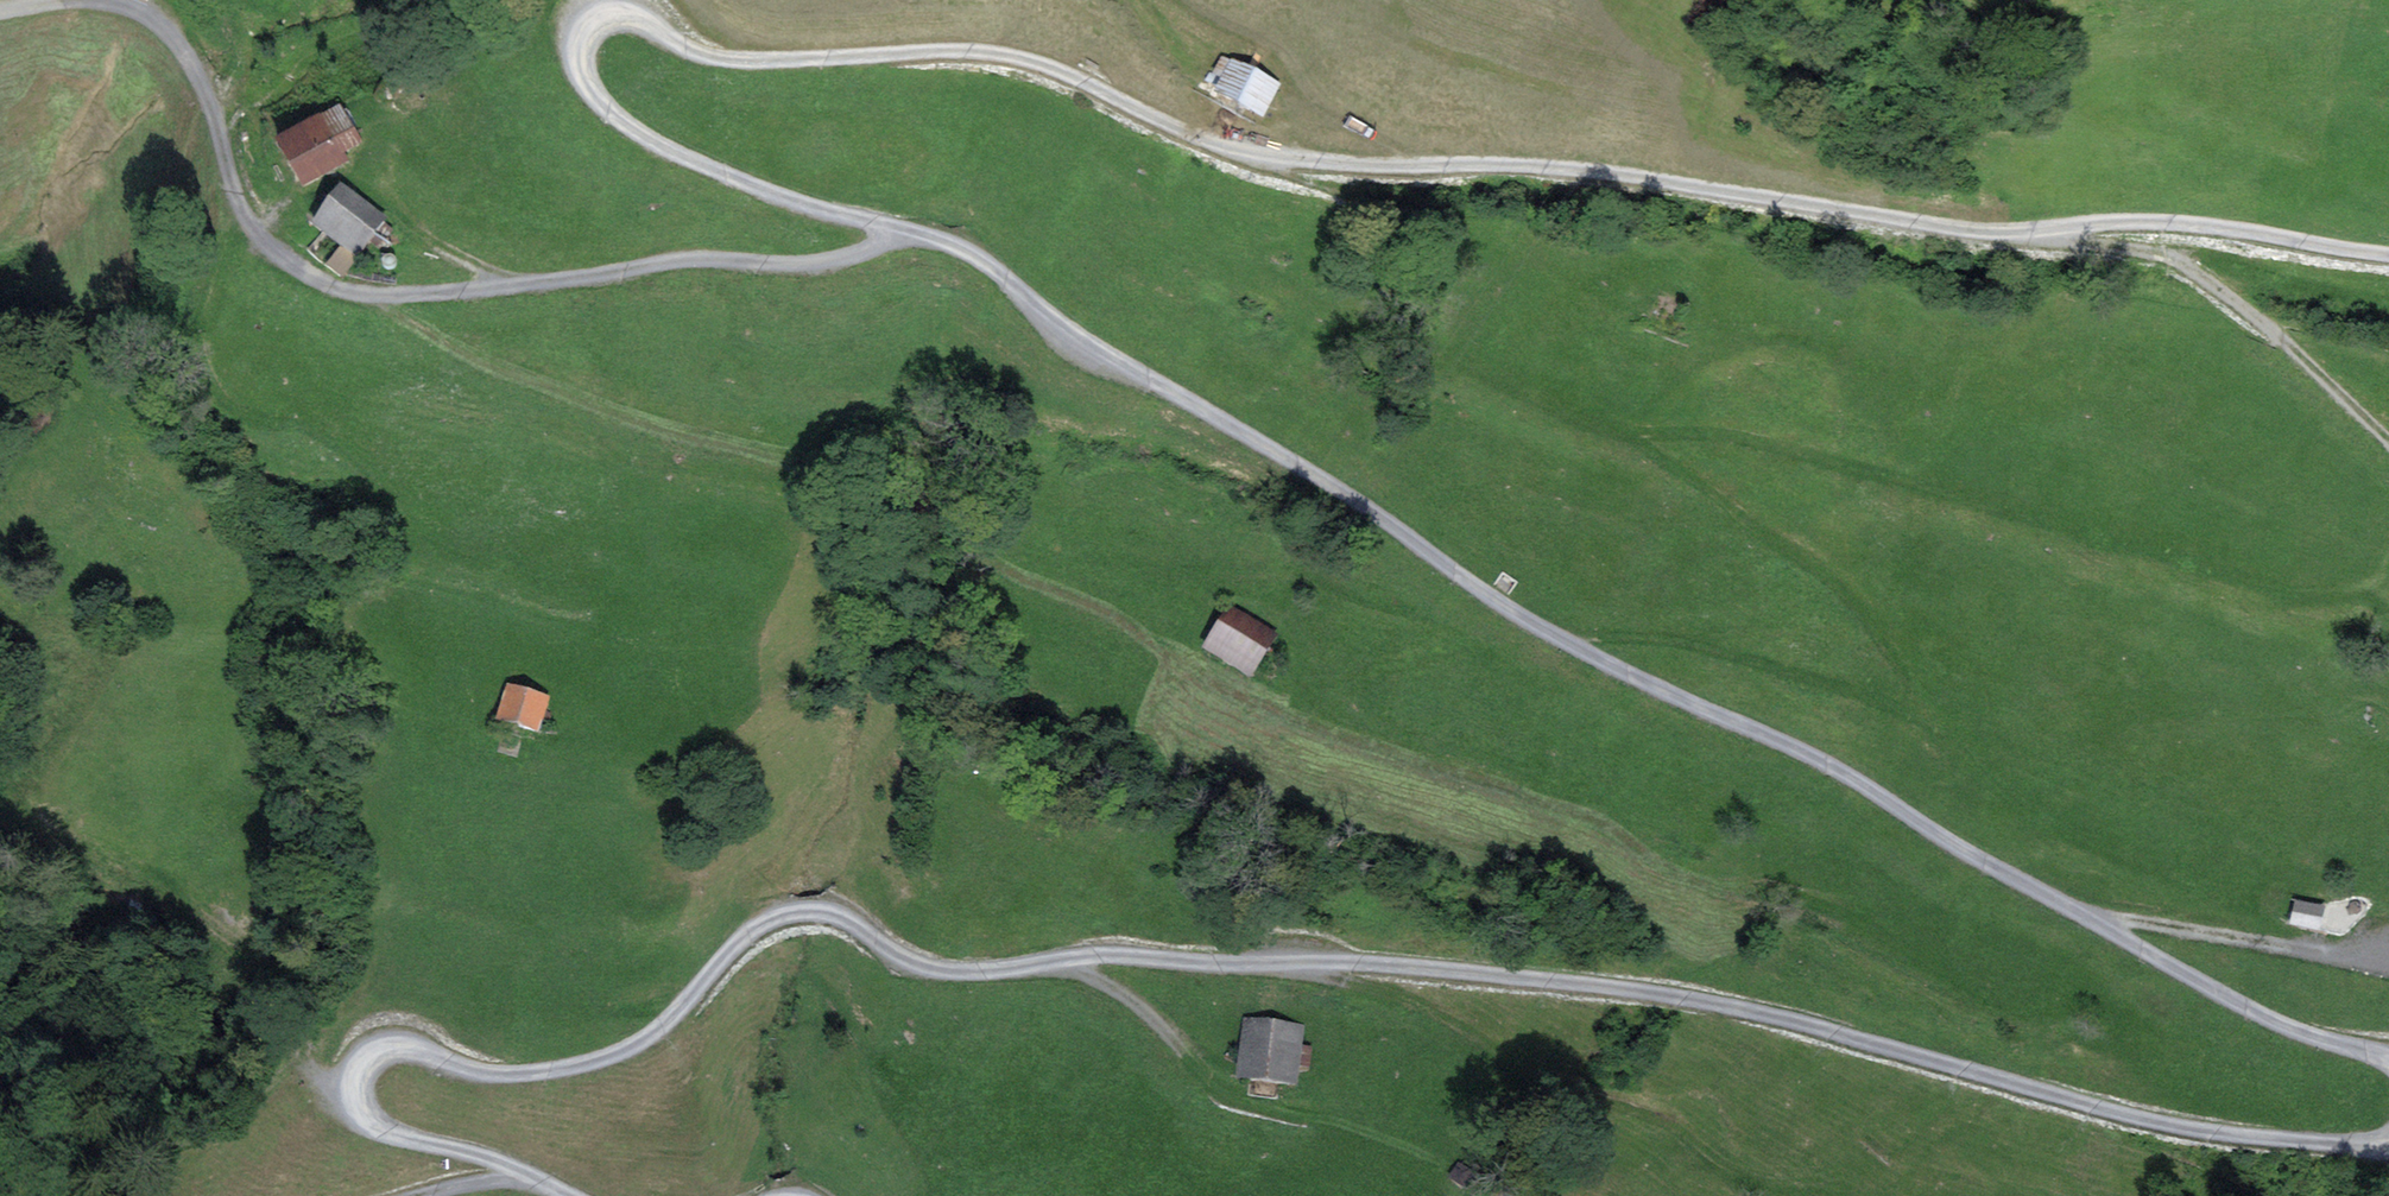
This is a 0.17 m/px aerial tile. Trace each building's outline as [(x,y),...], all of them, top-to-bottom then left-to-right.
[(1290,95),(1230,67),(1216,96),(1276,124),(1290,95)] [(316,117),(277,140),(303,185),(326,172),(343,162),(337,152),(358,141),(340,110),(319,122),(316,117)] [(387,221),(341,188),(311,228),(341,250),(326,271),(342,283),(387,221)] [(1276,632),(1229,604),(1201,649),(1248,678),(1276,632)] [(549,703),(505,691),(495,728),(539,740),(549,703)] [(2324,907),(2295,900),(2290,920),(2319,926),(2324,907)] [(1299,1028),(1246,1021),(1239,1072),(1292,1079),(1299,1028)]
